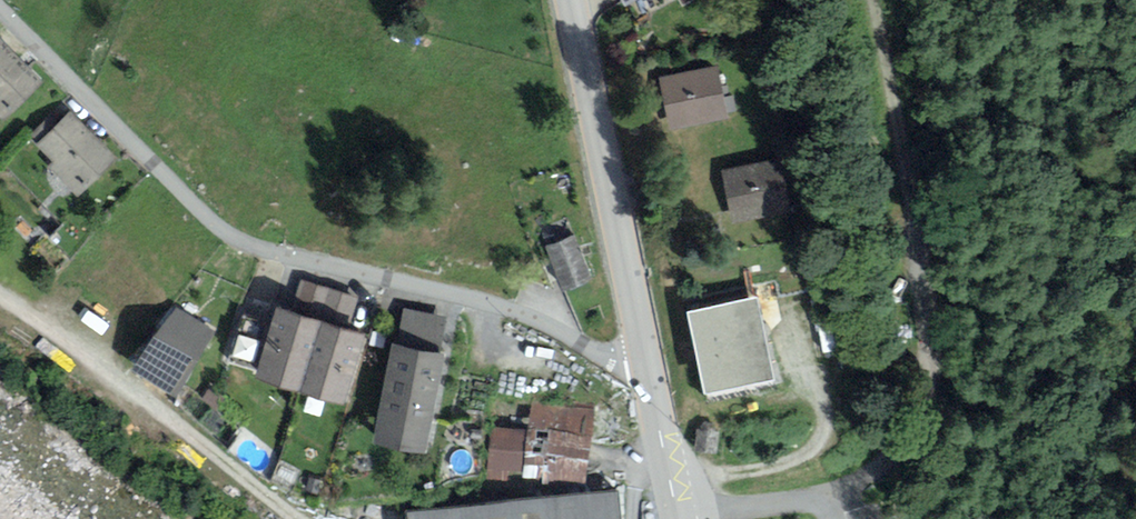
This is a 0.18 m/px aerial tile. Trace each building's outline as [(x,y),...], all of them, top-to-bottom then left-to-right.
[(43,82),(0,39),(0,119),(2,122),(43,82)] [(718,65),(659,78),(671,129),(729,116),(718,65)] [(77,198),(117,158),(71,111),(35,145),(52,162),(47,167),(77,198)] [(777,158),(721,170),(732,222),(788,211),(777,158)] [(563,292),(593,281),(574,235),(545,246),(563,292)] [(302,279),(291,312),(323,323),(348,330),(359,298),(302,279)] [(758,298),(687,312),(703,394),(774,380),(758,298)] [(175,306),(133,369),(174,397),(215,332),(175,306)] [(300,392),(323,323),(291,312),(277,308),(254,377),(300,392)] [(405,309),(398,345),(439,354),(446,317),(405,309)] [(348,330),(323,323),(300,392),(344,407),(366,335),(348,330)] [(393,344),(371,444),(423,455),(446,355),(439,354),(398,345),(393,344)] [(594,407),(531,400),(528,430),(493,426),(487,480),(584,491),(594,407)] [(407,518),(622,518),(619,490),(406,511),(407,518)]
